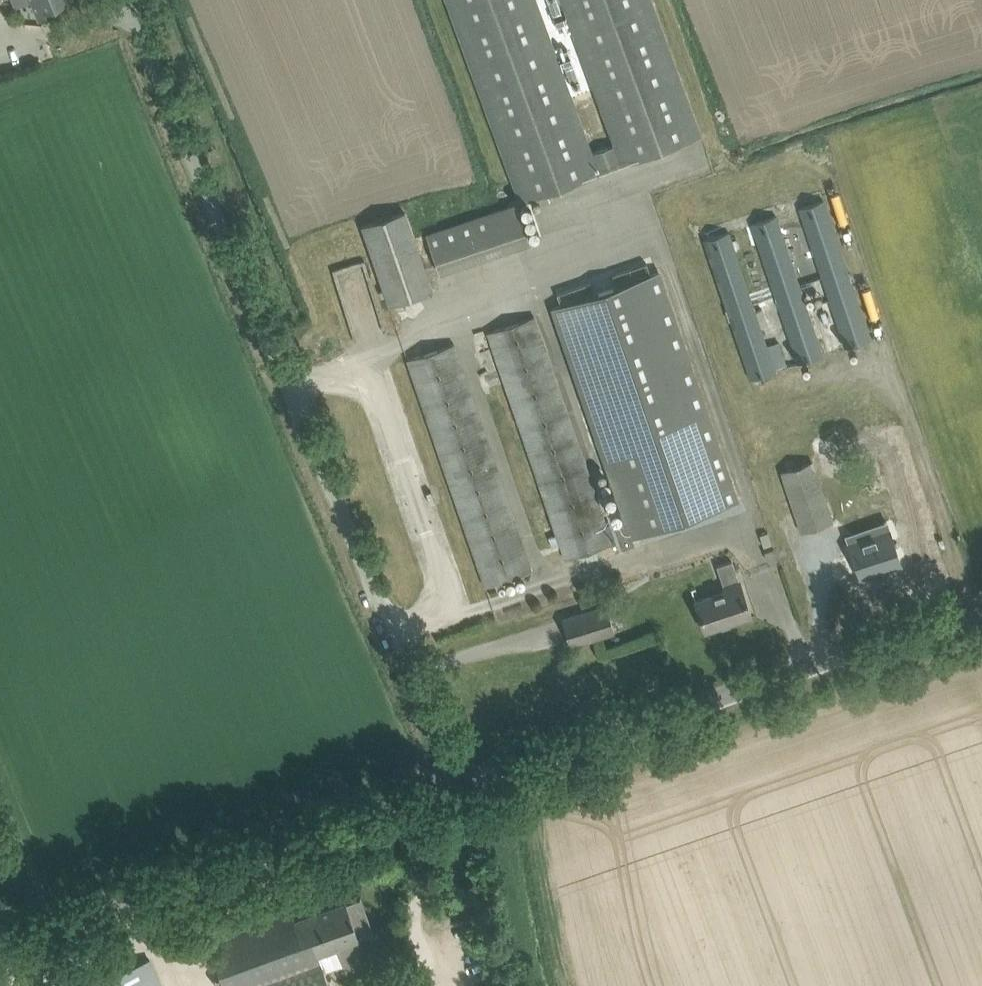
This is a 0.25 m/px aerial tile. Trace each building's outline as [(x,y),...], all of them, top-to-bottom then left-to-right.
[(39,16),(54,10),(52,4),(62,0),(33,0),(39,16)] [(514,183),(520,201),(521,202),(700,135),(651,0),(561,0),(613,145),(592,153),(536,0),(446,0),(514,183)] [(846,347),(870,339),(824,200),(799,208),(846,347)] [(498,208),(426,233),(440,273),(530,242),(516,202),(498,208)] [(390,306),(408,299),(432,291),(405,212),(362,226),(390,306)] [(798,363),(823,354),(777,215),(752,224),(798,363)] [(767,346),(729,231),(704,240),(750,378),(775,370),(775,369),(787,364),(779,342),(767,346)] [(605,292),(554,309),(625,518),(606,525),(613,543),(615,551),(634,544),(632,537),(737,501),(659,274),(626,285),(605,292)] [(606,525),(567,412),(534,314),(535,314),(534,313),(381,366),(382,366),(383,366),(462,597),(458,598),(460,603),(464,602),(463,603),(463,604),(615,551),(606,525)] [(830,351),(843,347),(839,334),(826,338),(830,351)] [(827,473),(779,488),(799,549),(847,534),(827,473)] [(901,563),(894,544),(890,530),(889,531),(890,534),(851,547),(850,544),(849,544),(853,558),(860,577),(901,563)] [(768,532),(760,534),(764,547),(772,545),(768,532)] [(774,548),(764,552),(768,562),(778,558),(774,548)] [(705,629),(750,614),(732,560),(716,566),(725,591),(696,601),(705,629)] [(570,645),(615,631),(607,605),(562,619),(570,645)] [(347,904),(345,900),(294,918),(291,909),(208,938),(224,985),(329,985),(320,961),(325,959),(322,951),(336,946),(343,965),(380,952),(361,898),(347,904)] [(388,943),(383,956),(396,962),(402,949),(388,943)] [(149,961),(82,985),(160,985),(149,961)]
